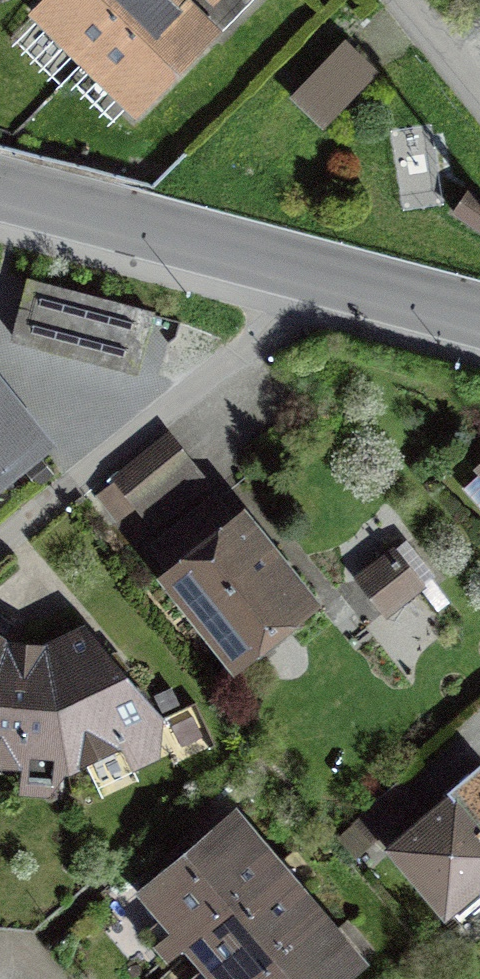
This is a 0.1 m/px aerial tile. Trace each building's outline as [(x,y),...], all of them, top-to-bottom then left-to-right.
[(88,61),(145,0),(55,0),(40,16),(88,61)] [(175,0),(145,0),(88,61),(145,115),(216,39),(175,0)] [(252,0),(200,0),(227,26),(252,0)] [(350,42),(295,95),(323,123),(377,71),(350,42)] [(467,193),(455,212),(479,228),(479,201),(467,193)] [(30,285),(16,337),(136,370),(150,318),(30,285)] [(0,412),(0,480),(33,454),(0,412)] [(170,443),(116,491),(135,512),(189,465),(170,443)] [(309,604),(219,492),(148,549),(237,661),(309,604)] [(395,551),(360,579),(386,612),(422,585),(395,551)] [(167,730),(91,639),(51,654),(80,799),(167,765),(167,730)] [(0,645),(0,691),(13,655),(0,645)] [(13,655),(0,691),(0,780),(27,783),(23,807),(74,811),(80,799),(51,654),(13,655)] [(401,787),(358,820),(373,839),(416,805),(401,787)] [(464,797),(394,859),(455,928),(479,906),(479,815),(464,797)] [(146,954),(155,965),(277,862),(237,814),(131,903),(163,940),(146,954)] [(318,911),(277,862),(155,965),(164,975),(184,959),(201,978),(237,978),(318,911)] [(318,911),(237,978),(363,978),(370,972),(318,911)]
